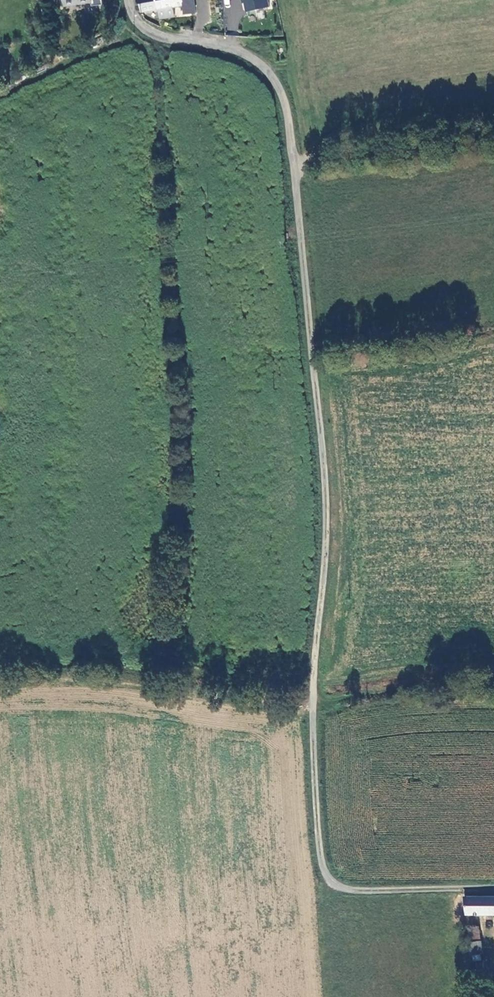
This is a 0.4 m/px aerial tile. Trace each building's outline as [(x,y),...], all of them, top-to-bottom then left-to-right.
[(160,10),(158,0),(141,0),(143,12),(160,10)] [(160,10),(161,20),(176,18),(175,7),(185,5),(187,14),(197,13),(196,0),(158,0),(160,10)] [(246,2),(248,11),(271,6),(270,0),(246,0),(246,2)] [(464,896),(466,913),(493,913),(493,896),(464,896)] [(479,939),(480,926),(468,925),(468,939),(479,939)] [(482,940),(469,941),(472,961),(482,960),(481,952),(484,952),(482,940)]
